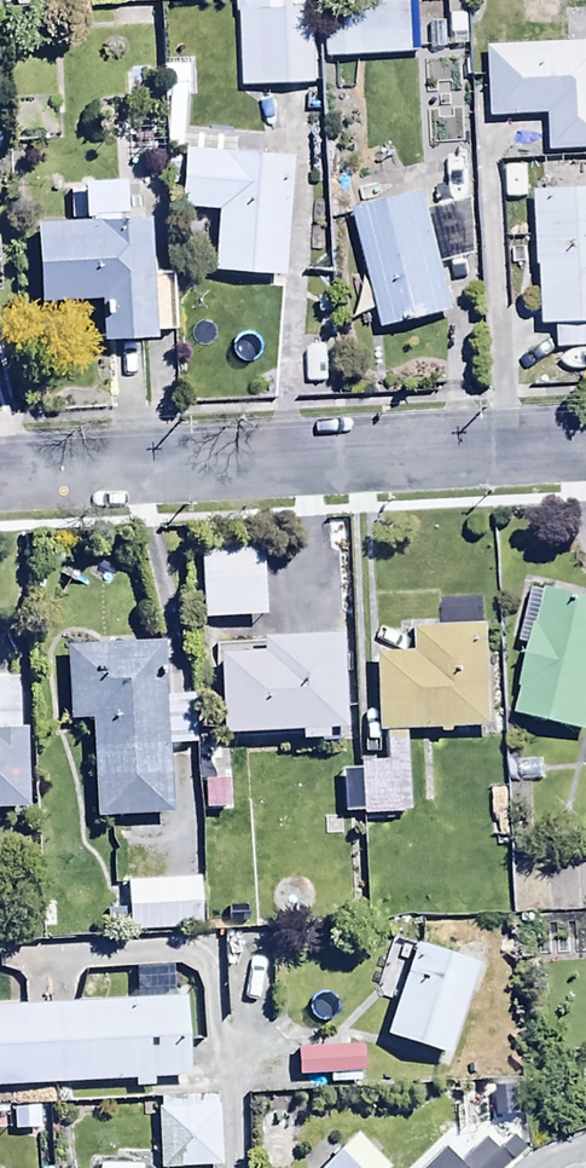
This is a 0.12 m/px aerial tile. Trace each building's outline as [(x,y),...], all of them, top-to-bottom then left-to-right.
[(240,18),(243,18),(245,92),(318,90),(316,30),(320,30),(319,0),(306,0),(240,2),(240,18)] [(327,32),(328,62),(416,61),(416,30),(327,32)] [(491,50),(493,122),(552,120),(553,156),(585,155),(585,47),(491,50)] [(294,164),(187,156),(182,214),(217,217),(213,278),(284,284),(294,164)] [(103,350),(153,348),(150,230),(138,231),(138,221),(129,221),(128,189),(87,191),(88,230),(36,231),(39,310),(107,307),(108,326),(102,326),(103,350)] [(536,199),(546,331),(558,330),(560,355),(585,353),(585,196),(536,199)] [(427,198),(355,216),(384,335),(454,318),(442,267),(467,261),(455,210),(431,216),(427,198)] [(201,554),(203,626),(265,624),(263,552),(201,554)] [(535,593),(521,652),(532,655),(517,721),(585,737),(585,605),(535,593)] [(494,736),(491,634),(413,636),(414,660),(375,661),(378,740),(385,740),(386,766),(360,767),(362,823),(411,821),(408,739),(494,736)] [(222,664),(222,744),(302,743),(302,751),(327,751),(327,738),(342,738),(342,648),(264,649),(264,664),(222,664)] [(164,651),(67,651),(68,727),(93,727),(93,826),(170,826),(169,753),(192,753),(192,726),(165,726),(164,651)] [(29,816),(24,682),(0,682),(0,817),(29,816)] [(206,786),(204,814),(229,816),(231,787),(206,786)] [(201,884),(127,887),(128,915),(106,916),(107,938),(203,935),(201,884)] [(480,974),(416,953),(386,1042),(450,1064),(480,974)] [(0,1012),(0,1094),(56,1092),(56,1108),(71,1107),(70,1090),(134,1087),(134,1096),(154,1095),(154,1088),(188,1086),(186,1005),(0,1012)] [(295,1055),(296,1082),(364,1080),(363,1053),(295,1055)] [(502,1100),(479,1102),(481,1133),(504,1131),(502,1100)] [(159,1106),(161,1167),(222,1167),(220,1103),(159,1106)] [(357,1141),(330,1167),(383,1167),(357,1141)] [(479,1151),(460,1167),(494,1167),(479,1151)]
